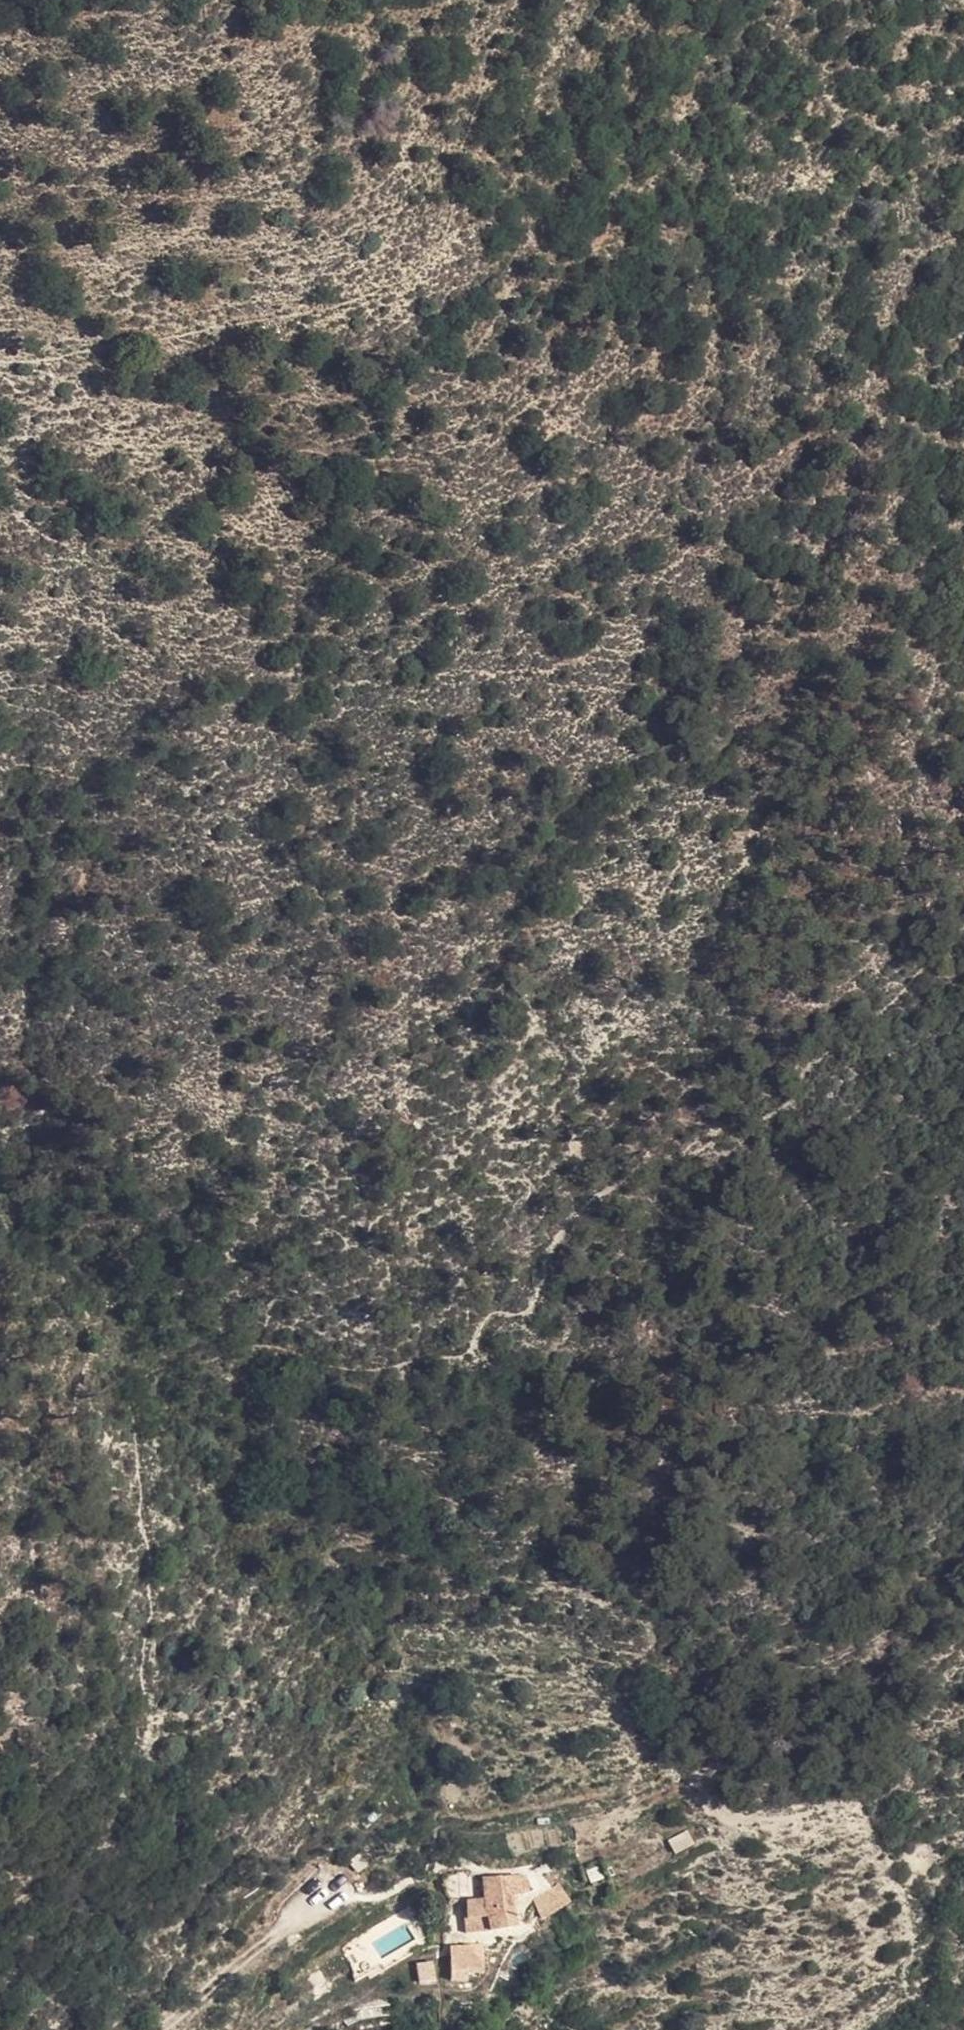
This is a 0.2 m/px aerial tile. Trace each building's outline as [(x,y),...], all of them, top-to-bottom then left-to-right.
[(515,1874),(482,1874),(483,1892),(468,1893),(469,1904),(488,1907),(499,1904),(508,1928),(518,1926),(509,1897),(518,1893),(516,1876),(515,1874)] [(516,1876),(518,1893),(527,1890),(524,1875),(516,1876)] [(545,1913),(567,1899),(557,1883),(534,1898),(545,1913)] [(466,1912),(468,1932),(492,1930),(488,1907),(469,1904),(470,1912),(466,1912)] [(493,1932),(508,1928),(499,1904),(488,1907),(492,1930),(493,1932)] [(459,1974),(491,1969),(488,1941),(457,1946),(459,1974)] [(433,1962),(421,1970),(431,1985),(443,1978),(433,1962)]
